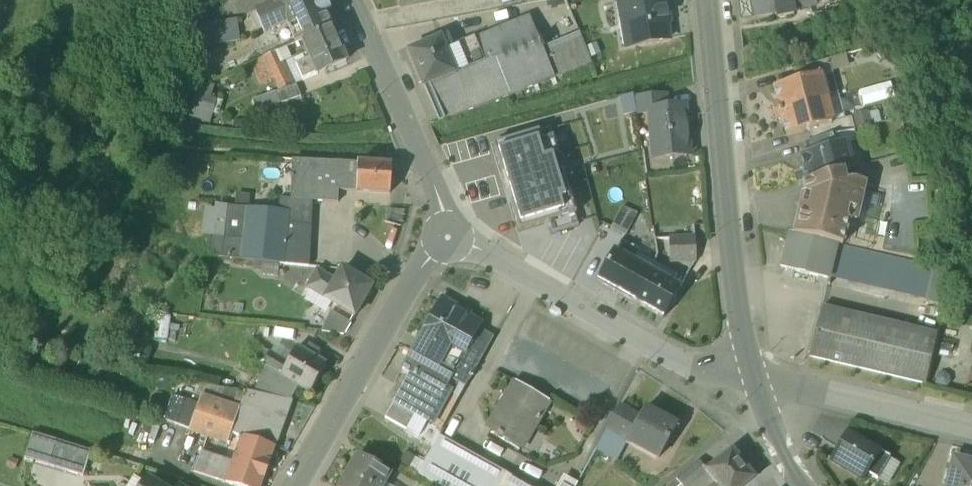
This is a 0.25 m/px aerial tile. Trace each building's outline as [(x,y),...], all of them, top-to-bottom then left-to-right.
[(262,9),(272,31),(287,25),(295,44),(302,40),(331,28),(325,13),(329,11),(325,0),(321,0),(319,1),(319,0),(283,0),(262,9)] [(402,8),(447,0),(400,0),(402,8)] [(619,1),(622,22),(629,21),(633,43),(626,44),(627,47),(668,39),(665,22),(669,21),(666,4),(662,5),(661,0),(627,0),(619,1)] [(755,17),(777,13),(778,17),(794,14),(793,10),(814,6),(814,3),(813,0),(752,0),(755,17)] [(240,36),(238,15),(195,20),(196,40),(240,36)] [(529,16),(485,33),(497,63),(511,95),(555,77),(543,48),(544,47),(541,39),(539,40),(529,16)] [(331,28),(302,40),(312,63),(305,66),(310,77),(324,70),(326,75),(337,70),(335,66),(345,61),(331,28)] [(579,32),(544,47),(543,48),(555,77),(592,62),(579,32)] [(445,49),(452,47),(448,35),(409,51),(423,87),(428,85),(455,74),(455,73),(445,49)] [(295,44),(275,53),(290,86),(296,83),(310,77),(305,66),(312,63),(302,40),(295,44)] [(275,53),(265,57),(280,90),(290,86),(275,53)] [(828,60),(793,70),(796,81),(820,75),(821,76),(831,73),(828,60)] [(484,61),(455,73),(455,74),(428,85),(443,120),(511,95),(497,63),(487,67),(484,61)] [(796,81),(773,87),(777,104),(772,105),(774,113),(827,99),(821,76),(820,75),(796,81)] [(202,82),(191,116),(209,122),(216,99),(210,97),(214,86),(202,82)] [(296,83),(290,86),(280,90),(253,102),(258,113),(301,95),(296,83)] [(843,114),(874,106),(870,91),(839,98),(843,114)] [(665,95),(635,98),(637,114),(651,113),(651,110),(666,109),(666,108),(665,95)] [(827,99),(774,113),(776,121),(782,120),(786,136),(809,130),(833,124),(833,123),(827,99)] [(682,107),(666,108),(666,109),(651,110),(651,113),(655,158),(687,155),(682,107)] [(833,124),(809,130),(812,141),(830,137),(830,138),(855,131),(851,118),(833,123),(833,124)] [(493,143),(519,231),(550,222),(576,214),(550,126),(493,143)] [(812,141),(806,143),(809,155),(833,148),(830,138),(830,137),(812,141)] [(809,155),(802,157),(805,169),(801,175),(797,176),(799,183),(847,171),(845,163),(849,158),(846,145),(809,155)] [(357,163),(313,160),(294,158),(292,199),(312,201),(338,202),(338,190),(355,191),(357,163)] [(391,165),(357,163),(355,191),(389,193),(391,165)] [(847,171),(803,182),(806,194),(802,196),(793,234),(838,245),(843,246),(848,223),(851,223),(851,221),(856,222),(866,183),(854,181),(850,182),(847,171)] [(311,227),(312,201),(292,199),(279,198),(278,211),(288,213),(287,224),(311,227)] [(275,262),(283,263),(285,241),(287,224),(288,213),(278,211),(218,205),(217,210),(213,232),(209,256),(255,260),(275,262)] [(622,205),(613,223),(627,230),(636,211),(622,205)] [(197,229),(213,232),(217,210),(201,207),(197,229)] [(576,214),(550,222),(553,232),(579,225),(576,214)] [(311,227),(287,224),(285,241),(305,243),(311,227)] [(627,230),(621,241),(638,250),(643,240),(627,230)] [(793,234),(791,234),(783,267),(830,278),(831,272),(838,245),(793,234)] [(665,236),(655,237),(657,259),(668,258),(665,236)] [(696,238),(670,239),(671,260),(697,259),(696,238)] [(295,264),(303,265),(305,243),(285,241),(283,263),(295,264)] [(638,250),(621,241),(615,250),(633,260),(638,250)] [(951,271),(843,246),(838,245),(831,272),(945,300),(951,271)] [(633,260),(615,250),(598,281),(635,301),(652,271),(633,260)] [(274,274),(275,262),(255,260),(254,272),(274,274)] [(656,262),(652,271),(671,282),(676,273),(656,262)] [(303,265),(295,264),(288,279),(305,289),(316,271),(334,282),(342,269),(303,265)] [(371,287),(342,269),(334,282),(324,300),(328,302),(353,317),(371,287)] [(316,271),(305,289),(307,290),(324,300),(334,282),(316,271)] [(671,282),(652,271),(635,301),(664,317),(681,287),(671,282)] [(686,278),(676,273),(671,282),(681,287),(686,278)] [(324,300),(307,290),(301,302),(321,313),(328,302),(324,300)] [(469,313),(442,298),(413,350),(454,373),(479,330),(481,325),(467,317),(469,313)] [(937,334),(825,307),(813,356),(925,383),(937,334)] [(349,324),(336,315),(324,332),(343,334),(349,324)] [(479,330),(454,373),(469,381),(493,338),(479,330)] [(270,352),(256,344),(245,363),(259,371),(270,352)] [(319,350),(309,345),(305,352),(315,357),(319,350)] [(305,352),(297,347),(288,363),(280,376),(297,385),(310,393),(326,364),(315,357),(305,352)] [(454,373),(413,350),(403,369),(414,375),(443,392),(444,392),(451,379),(454,373)] [(259,371),(257,375),(263,379),(255,393),(289,400),(297,385),(280,376),(288,363),(270,352),(259,371)] [(469,381),(454,373),(451,379),(465,387),(469,381)] [(443,392),(414,375),(398,404),(397,405),(414,415),(426,422),(443,392)] [(451,379),(444,392),(443,392),(426,422),(441,430),(465,387),(451,379)] [(549,402),(515,381),(487,428),(522,448),(549,402)] [(229,400),(231,389),(202,384),(200,395),(229,400)] [(255,393),(246,392),(239,410),(241,411),(233,435),(242,438),(275,448),(293,401),(289,400),(255,393)] [(198,405),(172,396),(163,420),(190,429),(198,405)] [(239,410),(201,397),(198,405),(190,429),(190,430),(230,444),(233,435),(241,411),(239,410)] [(414,415),(397,405),(398,404),(394,402),(385,418),(406,430),(414,415)] [(627,440),(639,417),(619,406),(598,447),(617,457),(627,440)] [(643,409),(642,410),(639,417),(627,440),(662,458),(678,427),(643,409)] [(414,415),(406,430),(418,436),(426,422),(414,415)] [(880,451),(848,432),(832,460),(863,479),(867,472),(877,479),(890,458),(880,451)] [(439,437),(418,475),(438,485),(500,485),(507,475),(439,437)] [(242,438),(232,464),(225,482),(237,485),(262,485),(275,448),(242,438)] [(92,451),(56,440),(49,467),(84,477),(92,451)] [(731,451),(706,471),(715,484),(717,485),(745,485),(754,479),(731,451)] [(341,485),(382,485),(384,482),(390,472),(358,455),(341,485)] [(232,464),(200,456),(194,472),(225,482),(232,464)] [(898,463),(890,458),(877,479),(886,483),(898,463)] [(954,459),(948,485),(971,485),(971,463),(954,459)] [(697,462),(673,480),(678,485),(686,485),(705,472),(697,462)] [(390,472),(384,482),(388,485),(394,475),(390,472)] [(507,475),(500,485),(526,485),(507,475)] [(901,475),(895,485),(906,485),(910,480),(901,475)]
